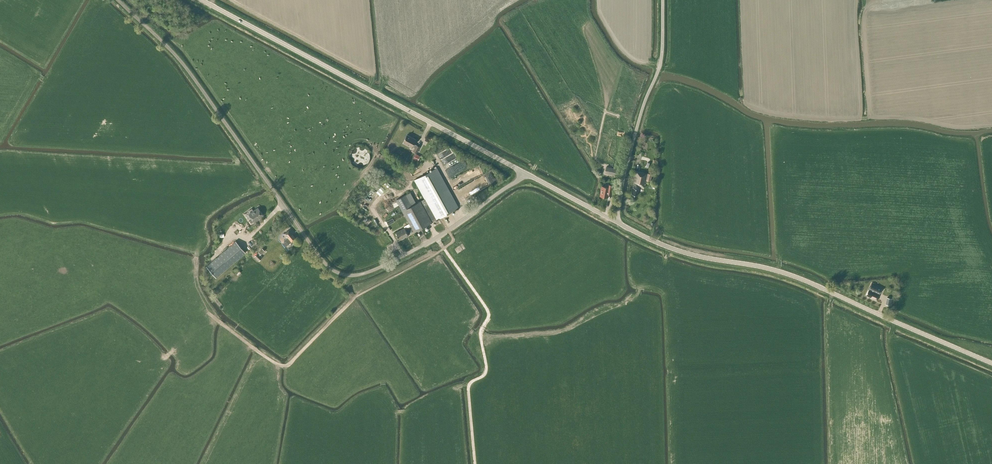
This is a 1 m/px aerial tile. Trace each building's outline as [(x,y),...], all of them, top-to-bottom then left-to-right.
[(403,141),(413,146),(415,147),(413,151),(417,152),(420,146),(417,144),(416,145),(414,143),(416,139),(407,134),(403,141)] [(445,164),(447,168),(460,162),(458,157),(445,164)] [(604,173),(615,176),(617,168),(606,166),(604,173)] [(396,232),(400,239),(409,235),(408,234),(414,231),(414,232),(432,222),(432,221),(436,219),(437,219),(459,207),(437,167),(415,179),(427,203),(423,205),(420,200),(412,205),(406,194),(396,199),(411,226),(405,228),(405,227),(396,232)] [(632,193),(637,195),(639,185),(644,186),(646,180),(650,181),(652,174),(635,170),(633,179),(635,180),(632,193)] [(602,185),(601,189),(600,191),(601,192),(600,195),(608,197),(608,193),(610,192),(612,192),(613,184),(608,184),(608,185),(606,184),(605,185),(605,186),(602,185)] [(252,219),(249,221),(251,223),(263,214),(258,208),(249,214),(252,219)] [(287,238),(283,240),(287,245),(295,238),(292,234),(293,233),(290,229),(284,234),(287,238)] [(216,277),(245,252),(235,241),(206,266),(216,277)] [(254,256),(258,261),(262,257),(259,255),(260,254),(261,254),(264,250),(262,248),(254,256)] [(882,289),(871,283),(870,287),(869,290),(868,289),(866,295),(871,297),(870,298),(876,301),(882,289)]
